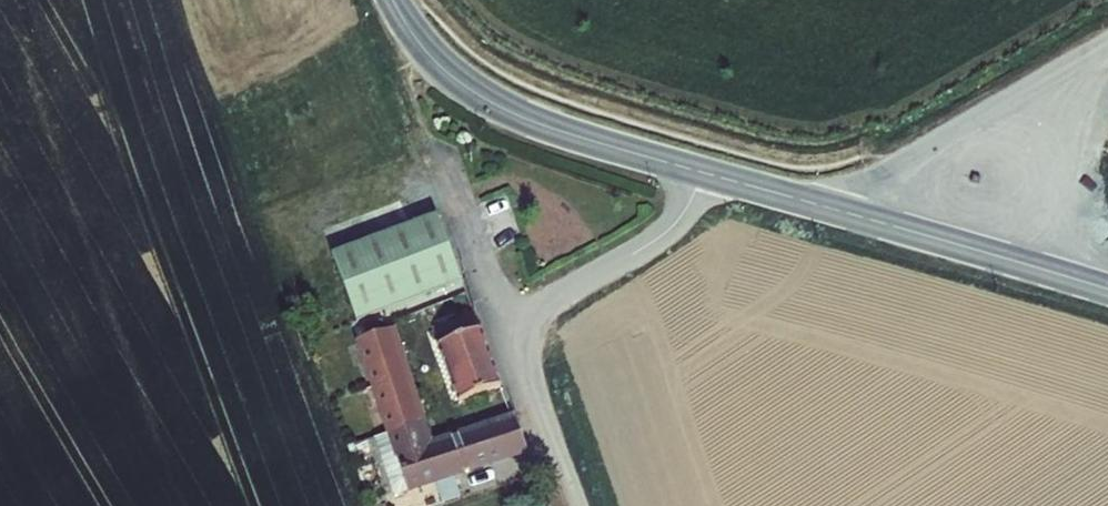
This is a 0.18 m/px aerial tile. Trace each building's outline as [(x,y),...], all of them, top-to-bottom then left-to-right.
[(437,217),(332,257),(356,320),(461,282),(437,217)] [(431,331),(458,403),(500,388),(473,315),(431,331)] [(360,341),(390,434),(420,424),(390,332),(360,341)] [(420,424),(390,434),(408,489),(525,451),(514,421),(428,449),(420,424)] [(390,434),(375,438),(395,497),(409,493),(408,489),(390,434)]
